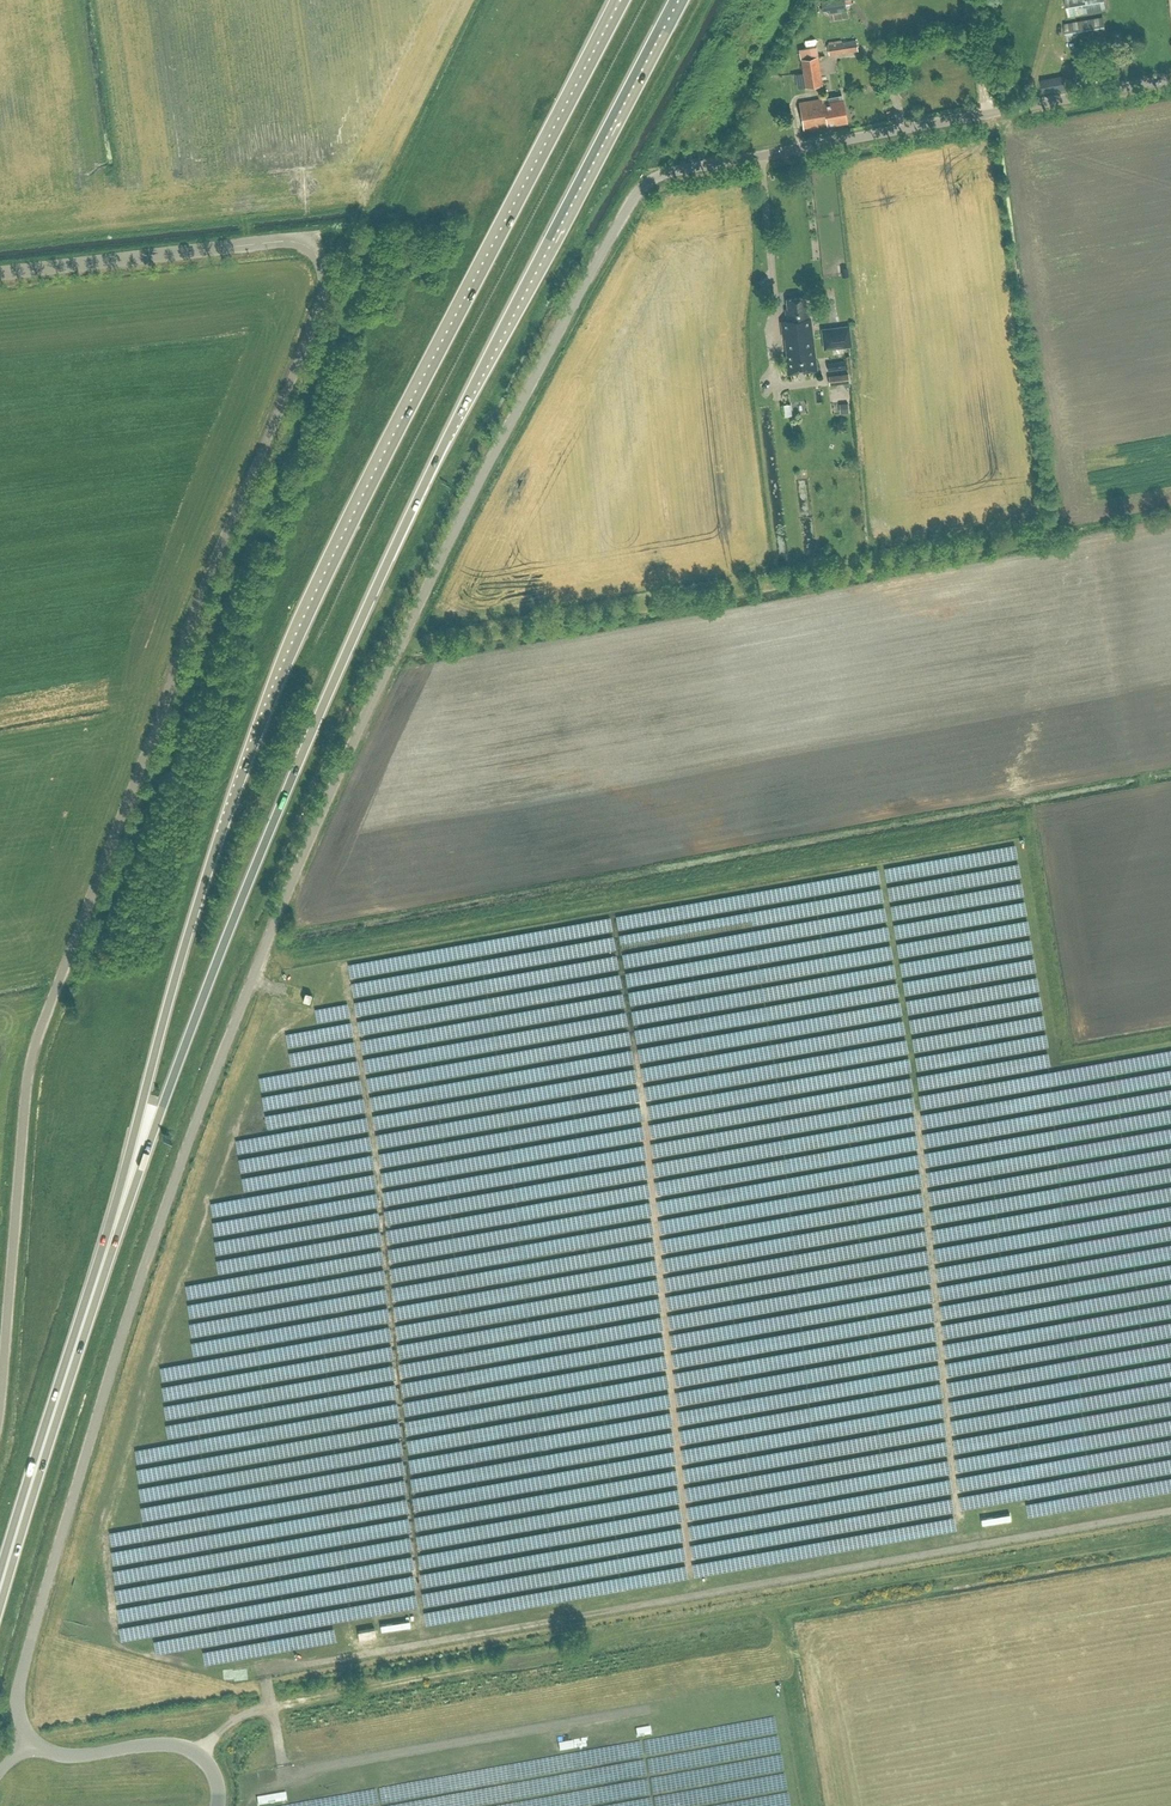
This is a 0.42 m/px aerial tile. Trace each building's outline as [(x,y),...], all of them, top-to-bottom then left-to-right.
[(823,11),(846,7),(846,6),(852,5),(851,0),(821,0),(823,11)] [(1068,15),(1107,9),(1105,0),(1065,0),(1068,15)] [(1103,15),(1064,23),(1066,41),(1106,33),(1103,15)] [(826,43),(828,54),(858,50),(855,39),(826,43)] [(803,72),(820,70),(816,46),(800,48),(803,72)] [(1103,80),(1098,56),(1072,61),(1076,85),(1103,80)] [(806,87),(822,84),(820,70),(803,72),(806,87)] [(1041,78),(1043,91),(1065,87),(1063,74),(1041,78)] [(823,102),(824,102),(823,98),(799,102),(804,129),(823,126),(823,123),(827,123),(823,102)] [(843,98),(824,102),(823,102),(827,123),(827,125),(848,121),(843,98)] [(788,336),(788,339),(813,336),(811,316),(808,317),(805,295),(789,297),(790,308),(787,308),(788,319),(783,320),(784,335),(788,336)] [(850,344),(848,326),(847,326),(847,328),(823,331),(823,329),(822,329),(825,347),(850,344)] [(817,369),(813,336),(788,339),(790,354),(787,355),(789,372),(798,371),(799,367),(806,366),(808,370),(817,369)] [(828,362),(829,369),(839,368),(839,361),(828,362)] [(829,375),(830,383),(844,381),(844,373),(829,375)] [(302,1000),(309,1002),(312,993),(305,991),(302,1000)] [(1009,1513),(981,1518),(982,1524),(1010,1519),(1009,1513)] [(409,1620),(380,1624),(381,1630),(410,1626),(409,1620)] [(374,1628),(358,1631),(359,1638),(376,1635),(374,1628)] [(650,1729),(636,1732),(637,1738),(651,1735),(650,1729)] [(573,1744),(559,1746),(560,1752),(574,1749),(573,1744)] [(287,1801),(286,1795),(257,1800),(258,1805),(260,1805),(287,1801)]
